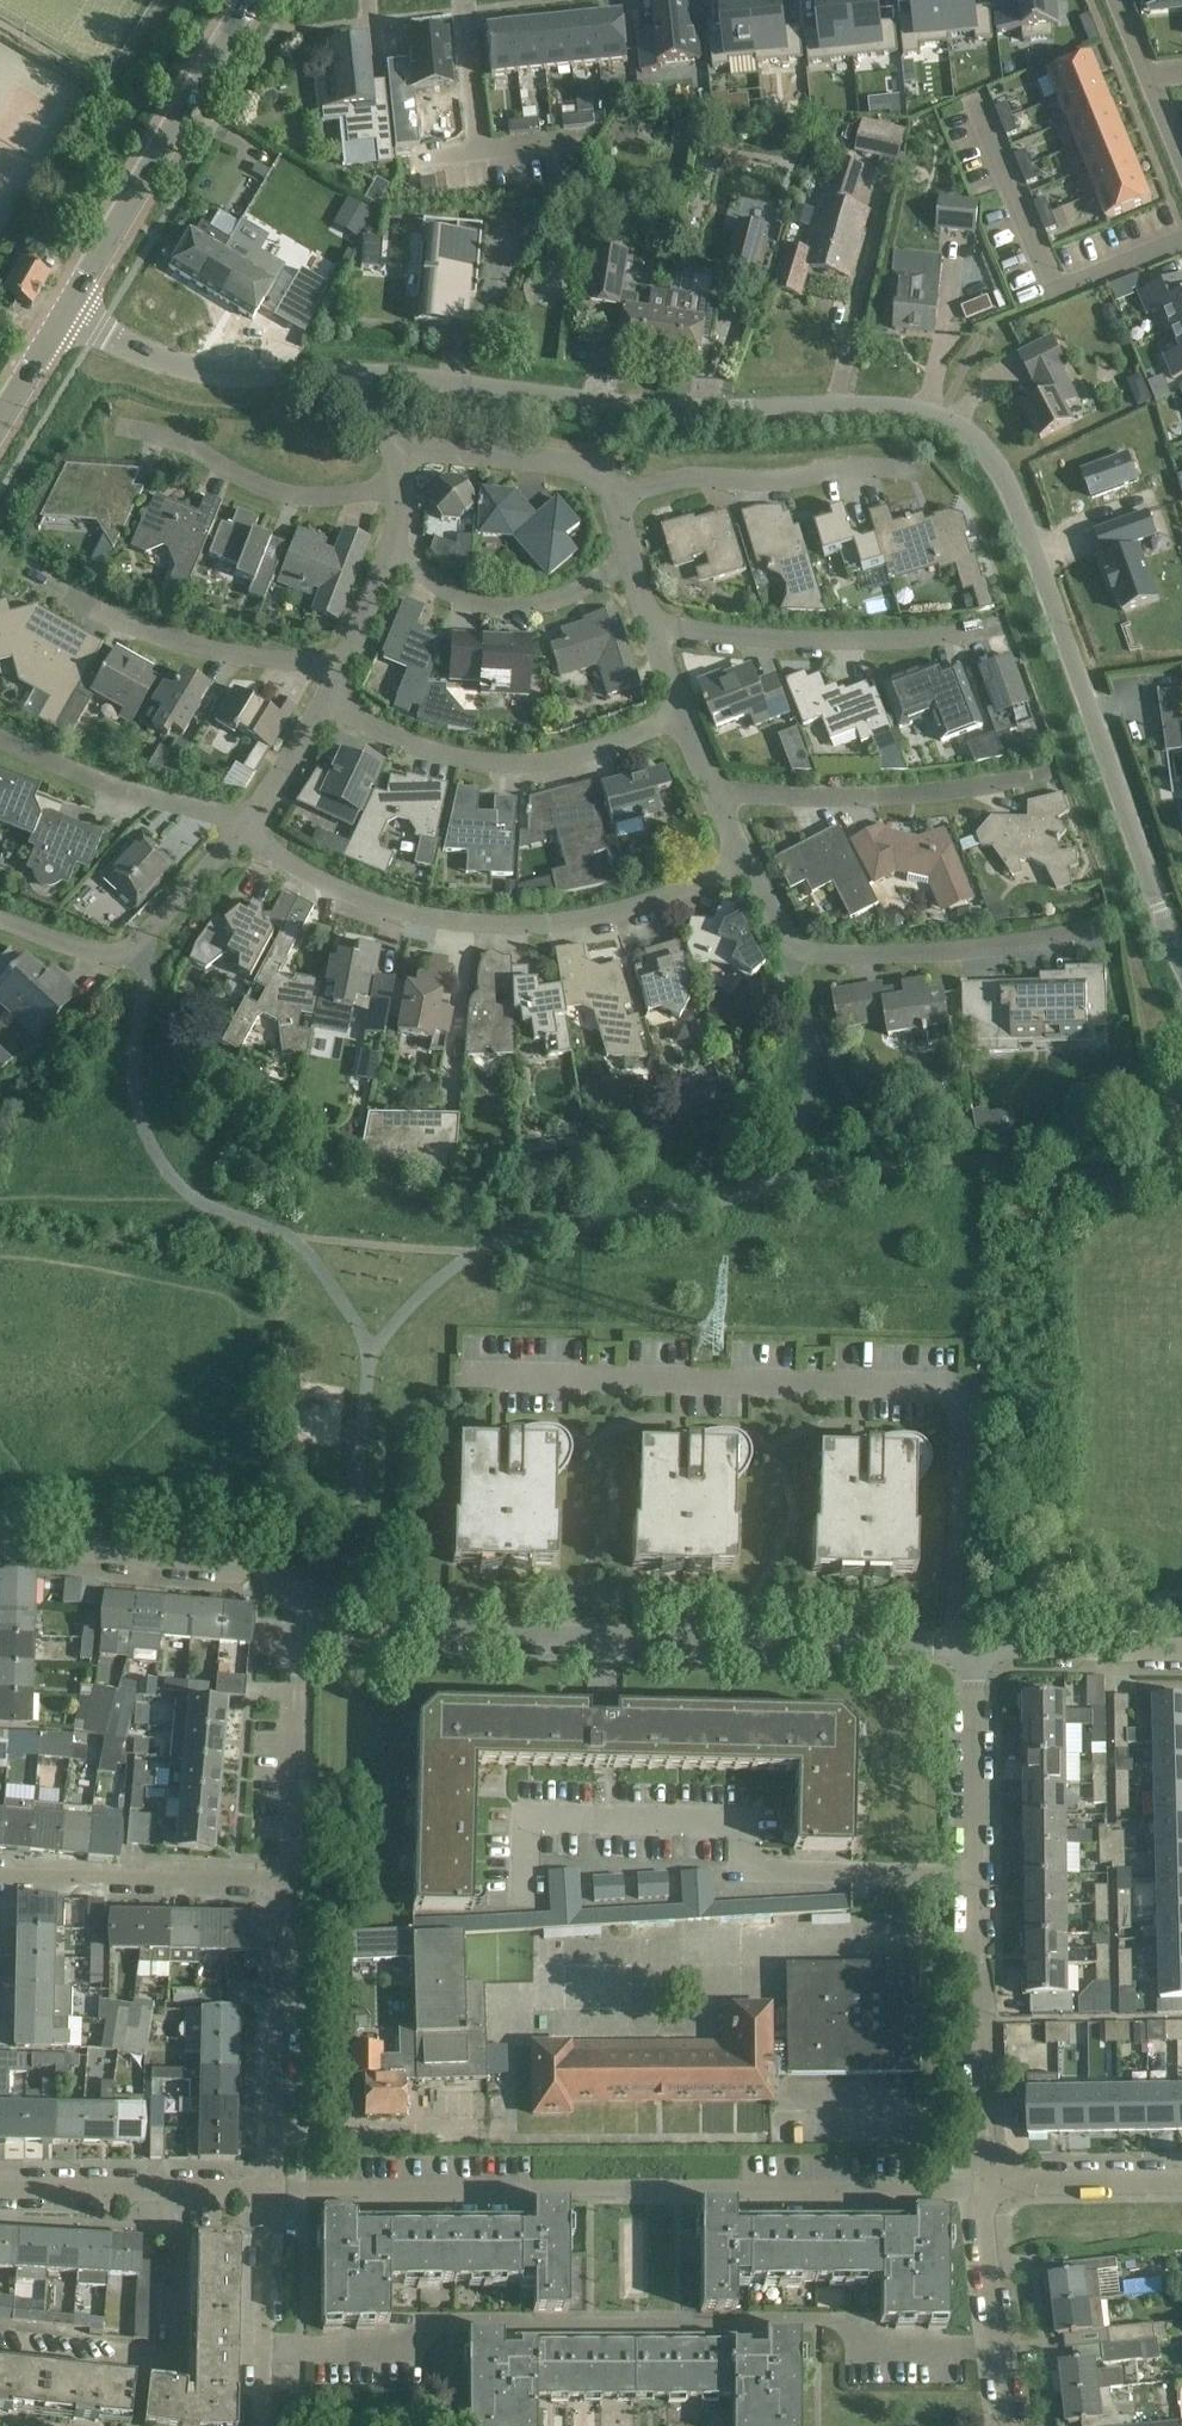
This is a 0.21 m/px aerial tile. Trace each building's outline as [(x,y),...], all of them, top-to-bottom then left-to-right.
[(751,0),(733,0),(722,1),(725,36),(710,37),(713,62),(713,68),(730,67),(730,61),(756,58),(757,64),(758,64),(751,0)] [(803,59),(802,51),(800,28),(785,30),(781,0),(751,0),(758,64),(803,59)] [(847,0),(817,0),(821,31),(805,33),(809,63),(854,59),(847,0)] [(898,54),(898,48),(895,23),(880,25),(878,0),(847,0),(854,59),(898,54)] [(943,0),(913,0),(915,16),(900,18),(903,51),(904,56),(921,54),(920,47),(948,44),(943,0)] [(949,44),(949,38),(975,35),(976,41),(993,39),(992,31),(990,9),(975,10),(974,0),(943,0),(948,44),(949,44)] [(998,34),(1022,31),(1024,42),(1032,41),(1054,39),(1053,28),(1059,27),(1058,17),(1056,1),(1050,1),(1050,0),(994,0),(998,34)] [(1149,9),(1181,5),(1181,0),(1148,0),(1149,9)] [(638,35),(642,72),(659,71),(658,64),(700,60),(697,28),(690,29),(687,5),(654,9),(656,33),(638,35)] [(623,14),(595,17),(600,65),(628,62),(623,14)] [(595,17),(568,20),(573,68),(600,65),(595,17)] [(568,20),(541,22),(546,71),(573,68),(568,20)] [(541,22),(514,25),(519,73),(546,71),(541,22)] [(485,28),(490,76),(519,73),(514,25),(485,28)] [(410,60),(386,62),(389,90),(416,88),(450,84),(445,32),(407,36),(410,60)] [(370,83),(365,40),(353,42),(326,44),(329,76),(314,78),(318,110),(321,110),(322,122),(344,119),(347,145),(375,142),(377,164),(392,163),(383,82),(370,83)] [(1047,74),(1057,99),(1102,81),(1092,56),(1047,74)] [(914,60),(902,62),(905,83),(917,82),(914,60)] [(1057,99),(1067,123),(1112,105),(1102,81),(1057,99)] [(652,85),(638,87),(640,102),(654,101),(652,85)] [(640,102),(638,87),(626,88),(628,103),(640,102)] [(729,94),(711,95),(713,110),(730,111),(729,97),(729,94)] [(900,96),(888,97),(890,115),(902,114),(900,96)] [(995,108),(1001,122),(1012,118),(1006,104),(995,108)] [(1067,123),(1077,147),(1122,129),(1112,105),(1067,123)] [(416,114),(392,116),(395,147),(397,147),(419,145),(416,114)] [(595,126),(594,114),(578,116),(580,127),(595,126)] [(580,127),(578,116),(563,117),(564,129),(580,127)] [(1001,122),(1007,137),(1018,132),(1012,118),(1001,122)] [(541,132),(540,120),(524,121),(525,133),(541,132)] [(525,133),(524,121),(509,123),(510,135),(525,133)] [(905,132),(864,122),(858,146),(900,156),(905,132)] [(465,126),(451,128),(452,141),(466,139),(465,126)] [(1077,147),(1087,171),(1132,153),(1122,129),(1077,147)] [(1015,156),(1020,170),(1031,166),(1026,151),(1015,156)] [(1087,171),(1096,194),(1141,176),(1132,153),(1087,171)] [(866,169),(840,161),(812,251),(791,244),(778,287),(804,295),(813,266),(852,278),(864,242),(858,240),(867,210),(854,206),(866,169)] [(269,171),(256,163),(251,172),(264,180),(269,171)] [(1020,170),(1026,184),(1037,180),(1031,166),(1020,170)] [(1107,220),(1152,202),(1141,176),(1090,197),(1090,199),(1097,196),(1107,220)] [(373,205),(385,185),(372,178),(360,197),(373,205)] [(374,213),(348,198),(333,223),(359,239),(374,213)] [(1034,203),(1040,218),(1051,213),(1045,199),(1034,203)] [(978,204),(941,200),(937,228),(974,232),(978,204)] [(792,222),(803,226),(808,209),(797,205),(792,222)] [(1040,218),(1046,232),(1057,228),(1051,213),(1040,218)] [(169,268),(202,288),(223,251),(224,251),(230,240),(200,222),(194,233),(190,231),(169,268)] [(765,228),(739,222),(730,263),(755,269),(765,228)] [(425,251),(423,272),(422,272),(422,276),(429,276),(427,299),(421,299),(421,298),(416,298),(414,321),(449,325),(451,302),(458,302),(459,296),(475,297),(481,225),(456,223),(455,234),(432,232),(432,234),(431,245),(431,250),(428,250),(428,251),(425,251)] [(302,262),(327,276),(342,251),(317,236),(302,262)] [(43,244),(34,238),(4,290),(31,307),(49,276),(30,265),(43,244)] [(363,238),(360,268),(362,268),(363,261),(374,262),(376,239),(369,239),(369,238),(363,238)] [(670,312),(673,292),(655,289),(651,309),(636,307),(638,296),(622,294),(629,249),(599,244),(590,300),(627,306),(620,349),(664,355),(670,312)] [(1,248),(0,249),(0,269),(10,253),(1,248)] [(223,251),(202,288),(252,319),(274,282),(224,251),(223,251)] [(894,276),(890,312),(897,312),(895,330),(935,334),(937,310),(939,300),(943,257),(896,252),(894,276)] [(300,270),(287,293),(315,309),(328,286),(300,270)] [(1135,276),(1124,280),(1128,291),(1139,287),(1135,276)] [(1166,331),(1181,325),(1181,276),(1138,293),(1142,301),(1148,316),(1158,312),(1166,331)] [(670,312),(664,355),(699,361),(703,337),(710,338),(710,340),(711,340),(719,299),(718,298),(717,300),(709,298),(710,298),(673,292),(670,312)] [(988,296),(961,306),(967,320),(994,309),(988,296)] [(270,302),(268,332),(298,334),(300,303),(270,302)] [(1103,313),(1108,324),(1112,326),(1117,324),(1119,319),(1114,309),(1109,307),(1105,308),(1103,313)] [(1175,337),(1180,351),(1164,357),(1174,380),(1181,376),(1181,325),(1166,331),(1167,333),(1172,331),(1175,337)] [(1076,400),(1060,369),(1066,365),(1053,339),(1019,355),(1033,382),(1034,381),(1043,398),(1024,408),(1040,439),(1062,428),(1072,423),(1064,407),(1076,400)] [(1164,377),(1148,383),(1156,402),(1171,396),(1164,377)] [(1148,392),(1134,398),(1138,407),(1152,401),(1148,392)] [(1128,455),(1082,472),(1092,497),(1137,481),(1128,455)] [(133,473),(67,468),(45,514),(46,515),(97,519),(112,546),(112,547),(113,548),(124,525),(111,518),(134,474),(133,473)] [(460,480),(444,479),(431,490),(430,506),(441,519),(457,521),(470,509),(471,493),(460,480)] [(513,492),(481,490),(480,502),(477,502),(477,507),(480,508),(478,534),(513,537),(547,576),(576,551),(564,537),(579,525),(556,499),(535,517),(525,506),(512,505),(513,492)] [(207,537),(214,521),(213,521),(221,503),(205,496),(196,517),(171,507),(173,502),(155,495),(148,511),(145,510),(129,548),(144,554),(147,549),(162,542),(171,545),(177,561),(168,586),(185,592),(203,547),(207,537)] [(850,524),(845,507),(831,512),(831,513),(813,518),(824,557),(840,552),(847,577),(884,566),(876,536),(861,540),(853,536),(851,529),(848,528),(850,524)] [(894,523),(889,507),(869,513),(889,578),(920,569),(918,562),(935,557),(939,568),(955,563),(962,587),(972,584),(975,595),(979,607),(980,611),(995,608),(986,579),(983,579),(976,555),(967,558),(961,538),(970,535),(964,516),(948,512),(934,516),(936,524),(928,527),(924,514),(894,523)] [(786,518),(783,508),(772,508),(772,509),(760,513),(759,508),(758,508),(742,513),(756,560),(769,556),(771,562),(768,563),(770,569),(773,569),(785,573),(792,585),(793,600),(791,604),(777,604),(777,612),(788,612),(827,613),(800,526),(795,528),(792,516),(786,518)] [(208,555),(238,566),(234,576),(252,583),(247,595),(263,601),(277,565),(262,560),(270,538),(253,531),(258,517),(237,509),(230,527),(220,523),(220,524),(214,521),(207,537),(214,540),(208,555)] [(1113,593),(1115,592),(1123,612),(1157,599),(1137,543),(1155,536),(1147,514),(1096,532),(1104,555),(1110,553),(1112,559),(1104,561),(1109,575),(1107,576),(1113,593)] [(706,530),(702,518),(696,520),(696,523),(689,526),(687,518),(661,526),(673,565),(706,556),(714,581),(746,571),(737,539),(723,543),(718,526),(706,530)] [(311,595),(314,587),(320,590),(312,611),(337,621),(346,598),(344,597),(354,570),(357,571),(369,539),(344,530),(332,560),(320,555),(325,541),(300,531),(294,547),(291,546),(277,582),(311,595)] [(456,536),(454,569),(470,571),(473,538),(456,536)] [(755,595),(749,594),(744,597),(743,603),(746,607),(751,608),(756,605),(757,600),(755,595)] [(975,595),(966,597),(970,609),(979,607),(975,595)] [(424,608),(403,599),(381,654),(409,665),(395,699),(396,699),(392,708),(407,714),(411,705),(419,708),(440,641),(414,631),(424,608)] [(54,730),(75,693),(75,692),(100,648),(68,630),(70,626),(35,606),(21,610),(23,617),(11,620),(6,600),(0,602),(0,657),(14,653),(21,678),(51,695),(37,720),(54,730)] [(580,670),(597,665),(607,696),(639,686),(634,671),(615,608),(592,616),(596,629),(589,631),(588,631),(585,622),(560,630),(563,642),(550,646),(557,669),(559,677),(580,670)] [(528,680),(530,636),(508,635),(508,641),(492,640),(451,638),(449,679),(481,681),(480,692),(507,694),(527,695),(528,680)] [(129,664),(112,655),(102,672),(101,671),(99,674),(101,675),(91,693),(123,711),(119,718),(130,724),(155,679),(148,675),(152,668),(131,656),(129,659),(131,660),(129,664)] [(1017,728),(1012,715),(1029,709),(1012,661),(984,671),(990,686),(979,690),(995,734),(996,736),(1017,728)] [(937,665),(883,686),(900,728),(932,716),(942,742),(983,726),(960,667),(941,674),(937,665)] [(208,688),(181,673),(171,690),(163,686),(151,705),(162,711),(151,729),(166,738),(171,729),(182,736),(188,726),(181,722),(186,714),(191,717),(208,688)] [(868,684),(868,683),(840,693),(837,685),(826,689),(820,674),(808,679),(806,673),(786,680),(804,726),(822,719),(824,724),(831,721),(838,739),(857,731),(861,744),(872,740),(880,761),(880,773),(908,772),(874,682),(868,684)] [(758,684),(754,675),(725,686),(720,675),(700,683),(707,703),(705,704),(706,707),(709,706),(714,720),(732,713),(736,721),(751,715),(756,727),(789,714),(775,677),(758,684)] [(427,684),(416,718),(447,729),(454,730),(454,716),(443,699),(443,685),(427,684)] [(265,708),(234,688),(214,721),(234,733),(237,730),(269,749),(295,708),(279,698),(268,715),(263,711),(265,708)] [(75,693),(54,730),(69,737),(90,701),(75,693)] [(1164,712),(1163,712),(1161,712),(1166,747),(1167,753),(1176,752),(1181,751),(1181,710),(1164,712)] [(817,772),(800,728),(779,736),(792,771),(817,772)] [(995,734),(982,740),(989,761),(1005,759),(996,736),(995,734)] [(192,747),(177,738),(168,753),(159,747),(147,766),(175,774),(192,747)] [(242,768),(253,775),(264,758),(252,751),(242,768)] [(329,779),(315,773),(303,791),(320,799),(315,809),(352,827),(381,763),(363,754),(360,761),(341,752),(329,779)] [(669,790),(664,771),(602,787),(601,785),(600,785),(611,827),(612,827),(612,825),(640,817),(640,820),(646,818),(645,816),(659,812),(660,814),(661,814),(655,793),(669,790)] [(386,794),(374,792),(349,844),(343,858),(385,876),(393,855),(381,850),(379,842),(386,826),(396,820),(408,823),(415,833),(414,837),(419,838),(413,865),(434,870),(438,850),(442,832),(437,831),(442,807),(427,804),(431,786),(412,781),(410,789),(404,787),(405,780),(390,776),(386,794)] [(32,834),(28,842),(39,846),(31,867),(33,868),(33,873),(35,878),(39,882),(43,885),(48,886),(54,885),(58,883),(61,879),(64,881),(73,860),(86,865),(91,851),(95,853),(99,842),(88,837),(89,835),(68,827),(67,831),(59,828),(62,819),(56,817),(32,819),(30,820),(23,819),(27,808),(34,790),(0,777),(0,822),(32,834)] [(473,791),(457,787),(442,851),(490,854),(489,875),(512,876),(516,799),(494,798),(493,813),(476,813),(476,814),(468,814),(473,791)] [(556,894),(565,893),(616,883),(594,801),(573,806),(568,788),(529,798),(528,809),(526,809),(526,816),(528,816),(527,833),(559,825),(570,872),(551,877),(556,894)] [(1069,812),(1063,795),(1028,803),(1028,825),(1019,824),(1019,819),(992,818),(977,835),(981,847),(993,849),(1005,866),(1015,862),(1031,861),(1046,869),(1056,889),(1072,888),(1071,870),(1079,866),(1078,852),(1061,853),(1058,843),(1067,832),(1058,820),(1069,812)] [(933,887),(937,896),(943,894),(950,910),(973,901),(944,830),(914,843),(887,837),(881,825),(853,840),(875,883),(897,872),(909,874),(907,882),(933,887)] [(879,905),(839,826),(826,833),(828,837),(779,862),(791,885),(816,873),(822,884),(835,878),(855,917),(879,905)] [(157,845),(141,830),(129,843),(134,847),(106,877),(118,889),(114,893),(132,910),(172,867),(159,855),(154,861),(148,855),(157,845)] [(321,830),(314,844),(343,858),(349,844),(321,830)] [(610,861),(620,859),(617,845),(607,847),(610,861)] [(606,852),(594,856),(598,872),(610,869),(606,852)] [(505,883),(505,897),(515,897),(515,883),(505,883)] [(281,931),(285,923),(298,899),(283,891),(271,914),(275,927),(281,930),(281,931)] [(314,1017),(321,981),(304,978),(302,988),(278,974),(313,907),(298,899),(285,923),(281,931),(253,984),(266,990),(257,1006),(245,999),(221,1043),(239,1052),(256,1020),(263,1015),(278,1023),(282,1057),(307,1057),(311,1032),(297,1030),(300,1014),(314,1017)] [(734,905),(722,901),(721,903),(723,903),(721,907),(714,919),(713,918),(711,921),(712,922),(706,925),(703,920),(689,919),(687,931),(690,938),(686,947),(691,962),(708,959),(731,964),(750,977),(764,966),(761,958),(734,905)] [(238,910),(223,921),(215,917),(195,944),(189,960),(206,969),(226,953),(238,959),(237,972),(249,978),(272,936),(268,925),(263,927),(261,921),(261,910),(251,904),(246,914),(238,910)] [(970,909),(959,910),(960,925),(972,924),(971,921),(970,909)] [(902,914),(892,912),(886,917),(887,919),(894,929),(896,929),(907,921),(902,914)] [(691,990),(676,942),(644,952),(647,963),(634,967),(647,1012),(660,1008),(679,1019),(688,1003),(687,1002),(684,992),(691,990)] [(321,981),(312,1027),(347,1034),(354,998),(365,1000),(375,946),(358,943),(356,949),(340,946),(337,961),(330,960),(326,982),(321,981)] [(561,988),(563,1004),(577,1002),(598,1009),(612,1057),(644,1057),(638,1037),(643,1035),(637,1015),(627,1019),(624,1008),(634,1005),(628,985),(625,986),(618,964),(596,971),(586,966),(582,945),(554,949),(561,988)] [(9,949),(0,959),(0,989),(14,1002),(9,1009),(37,1035),(72,998),(55,982),(52,986),(24,960),(22,962),(10,951),(10,950),(9,949)] [(571,1053),(563,1004),(561,988),(554,949),(554,950),(560,988),(538,992),(536,981),(528,982),(528,967),(511,968),(513,1013),(519,1012),(521,1026),(530,1024),(533,1043),(543,1042),(546,1057),(571,1053)] [(513,1013),(511,968),(510,958),(502,958),(490,951),(488,952),(486,955),(483,957),(481,960),(480,962),(477,970),(477,972),(477,975),(478,976),(479,978),(480,979),(477,982),(476,982),(476,986),(477,992),(478,992),(478,993),(479,995),(480,996),(477,1002),(469,1002),(464,1057),(478,1057),(483,1047),(492,1046),(497,1056),(514,1055),(513,1013)] [(414,987),(394,983),(387,1015),(400,1018),(397,1034),(431,1040),(429,1050),(444,1053),(447,1036),(451,1012),(434,1009),(435,1003),(429,1002),(431,992),(441,994),(448,959),(431,956),(427,975),(417,973),(414,987)] [(1107,1022),(1106,967),(1065,968),(1066,984),(1061,984),(1060,982),(962,984),(963,1020),(972,1020),(973,1053),(1013,1052),(1013,1039),(1057,1037),(1057,1040),(1065,1040),(1065,1037),(1089,1036),(1088,1022),(1107,1022)] [(383,1035),(387,1015),(394,983),(393,983),(394,980),(375,976),(371,999),(365,1032),(383,1035)] [(928,996),(926,983),(913,985),(914,991),(905,992),(905,989),(883,993),(882,985),(833,993),(838,1029),(886,1021),(888,1036),(924,1030),(925,1035),(927,1035),(929,1046),(952,1042),(945,993),(928,996)] [(0,1048),(0,1069),(13,1060),(0,1048)] [(426,1084),(425,1098),(437,1098),(437,1084),(426,1084)] [(297,1100),(280,1098),(278,1114),(279,1115),(295,1117),(295,1115),(297,1100)] [(695,1118),(688,1113),(673,1114),(677,1127),(695,1118)] [(459,1115),(368,1114),(360,1155),(393,1165),(440,1174),(453,1175),(455,1151),(459,1115)] [(518,1166),(518,1157),(504,1157),(504,1166),(518,1166)] [(545,1426),(541,1426),(536,1426),(532,1426),(527,1427),(505,1433),(505,1449),(495,1449),(495,1444),(471,1444),(471,1465),(460,1465),(459,1519),(453,1519),(452,1563),(555,1566),(557,1521),(551,1521),(552,1474),(557,1474),(557,1475),(558,1476),(561,1474),(563,1472),(564,1471),(566,1469),(567,1467),(568,1465),(570,1463),(570,1460),(571,1458),(572,1456),(572,1453),(572,1451),(572,1448),(571,1446),(571,1444),(570,1441),(569,1439),(568,1437),(566,1435),(565,1433),(563,1431),(561,1430),(559,1428),(554,1427),(550,1426),(545,1426)] [(727,1429),(725,1429),(722,1430),(707,1432),(685,1438),(684,1453),(674,1453),(675,1449),(651,1448),(650,1469),(640,1469),(638,1523),(633,1523),(632,1568),(735,1570),(736,1526),(731,1525),(732,1478),(737,1478),(736,1479),(737,1480),(740,1479),(743,1476),(745,1475),(746,1473),(747,1471),(749,1469),(750,1467),(750,1465),(751,1463),(752,1461),(752,1459),(752,1456),(752,1454),(752,1452),(751,1450),(751,1447),(750,1445),(749,1443),(747,1441),(746,1440),(745,1438),(743,1436),(739,1433),(735,1431),(731,1430),(727,1429)] [(906,1434),(904,1434),(901,1434),(898,1435),(865,1442),(864,1457),(854,1457),(854,1453),(831,1452),(830,1474),(820,1473),(818,1527),(813,1527),(812,1572),(915,1574),(916,1530),(911,1529),(912,1482),(917,1482),(916,1483),(917,1484),(927,1472),(928,1471),(929,1469),(930,1467),(930,1465),(931,1462),(931,1460),(931,1458),(931,1456),(931,1454),(930,1451),(930,1449),(929,1447),(928,1445),(927,1444),(925,1442),(923,1440),(920,1438),(918,1437),(915,1436),(912,1435),(909,1434),(906,1434)] [(32,1607),(33,1577),(0,1576),(0,1606),(32,1607)] [(63,1603),(96,1606),(98,1582),(65,1579),(63,1603)] [(130,1635),(133,1600),(104,1597),(99,1653),(113,1654),(115,1633),(130,1635)] [(163,1602),(133,1600),(130,1635),(131,1635),(129,1651),(158,1653),(163,1602)] [(192,1605),(163,1602),(158,1653),(160,1653),(161,1638),(189,1640),(192,1605)] [(189,1640),(218,1643),(221,1608),(192,1605),(189,1640)] [(32,1607),(0,1606),(0,1634),(32,1636),(32,1607)] [(252,1610),(221,1608),(218,1643),(249,1645),(252,1610)] [(84,1612),(82,1635),(92,1636),(95,1613),(84,1612)] [(32,1636),(0,1634),(0,1664),(31,1665),(32,1636)] [(92,1636),(82,1635),(80,1659),(90,1660),(92,1636)] [(234,1658),(219,1656),(218,1673),(233,1674),(234,1658)] [(31,1665),(0,1664),(0,1694),(30,1695),(31,1665)] [(98,1684),(109,1685),(109,1674),(99,1673),(98,1684)] [(246,1678),(217,1676),(215,1696),(244,1698),(246,1678)] [(1068,1726),(1092,1726),(1106,1725),(1105,1677),(1087,1677),(1087,1707),(1093,1707),(1093,1712),(1066,1712),(1066,1695),(1020,1696),(1021,1716),(1025,1716),(1025,1727),(1068,1726)] [(114,1691),(108,1714),(119,1716),(124,1693),(132,1695),(154,1697),(154,1690),(155,1678),(146,1678),(138,1683),(120,1679),(116,1692),(114,1691)] [(163,1691),(185,1693),(186,1682),(185,1682),(164,1680),(163,1691)] [(186,1682),(185,1693),(210,1695),(211,1684),(185,1682),(186,1682)] [(88,1709),(98,1711),(103,1689),(80,1684),(78,1697),(91,1698),(88,1709)] [(98,1711),(108,1714),(114,1691),(103,1689),(98,1711)] [(119,1716),(129,1719),(135,1696),(155,1699),(156,1691),(154,1690),(154,1697),(132,1695),(124,1693),(119,1716)] [(0,1694),(0,1725),(30,1726),(30,1695),(0,1694)] [(1115,1696),(1115,1731),(1130,1731),(1129,1696),(1115,1696)] [(92,1733),(98,1711),(88,1709),(91,1698),(78,1697),(72,1729),(73,1729),(92,1733)] [(175,1699),(172,1729),(222,1733),(224,1704),(175,1699)] [(1155,1730),(1181,1729),(1181,1699),(1154,1700),(1155,1730)] [(414,1852),(413,1895),(421,1895),(420,1909),(464,1910),(471,1910),(475,1764),(795,1772),(793,1850),(801,1850),(844,1851),(845,1837),(853,1837),(854,1794),(843,1794),(844,1783),(854,1783),(855,1738),(847,1738),(832,1722),(832,1714),(787,1713),(787,1723),(776,1722),(776,1712),(733,1711),(733,1721),(722,1721),(707,1721),(707,1711),(664,1710),(664,1720),(638,1719),(638,1709),(617,1709),(617,1701),(587,1701),(587,1708),(566,1707),(566,1718),(540,1717),(540,1707),(498,1706),(497,1716),(486,1716),(486,1705),(441,1704),(441,1712),(425,1728),(417,1728),(416,1772),(426,1772),(426,1784),(416,1784),(414,1826),(425,1826),(425,1829),(424,1853),(414,1852)] [(108,1714),(98,1711),(92,1733),(73,1729),(101,1736),(101,1735),(103,1736),(108,1714)] [(114,1738),(119,1716),(108,1714),(103,1736),(101,1735),(101,1736),(104,1737),(100,1761),(98,1773),(115,1776),(117,1763),(122,1764),(123,1752),(121,1752),(124,1740),(114,1738)] [(129,1719),(119,1716),(114,1738),(124,1740),(129,1719)] [(1106,1725),(1092,1726),(1093,1745),(1106,1744),(1106,1725)] [(1021,1757),(1068,1756),(1068,1726),(1025,1727),(1025,1736),(1021,1736),(1021,1757)] [(170,1758),(219,1763),(222,1733),(172,1729),(170,1758)] [(1130,1731),(1115,1731),(1116,1761),(1130,1761),(1129,1749),(1130,1749),(1130,1745),(1155,1744),(1155,1760),(1181,1759),(1181,1729),(1155,1730),(1130,1731)] [(16,1732),(15,1744),(38,1745),(38,1733),(16,1732)] [(38,1745),(37,1756),(39,1757),(38,1758),(69,1759),(71,1744),(72,1735),(38,1733),(38,1745)] [(71,1744),(69,1759),(85,1761),(87,1747),(71,1744)] [(1081,1755),(1068,1756),(1021,1757),(1021,1774),(1026,1774),(1026,1786),(1068,1785),(1081,1785),(1081,1755)] [(1094,1785),(1107,1784),(1106,1758),(1106,1755),(1093,1755),(1094,1785)] [(181,1789),(217,1792),(219,1763),(170,1758),(168,1773),(183,1774),(181,1789)] [(1156,1790),(1181,1789),(1181,1759),(1155,1760),(1156,1790)] [(131,1784),(153,1786),(154,1773),(144,1772),(144,1762),(133,1762),(131,1784)] [(1117,1791),(1131,1790),(1131,1772),(1116,1772),(1117,1791)] [(153,1787),(153,1786),(131,1784),(129,1809),(140,1810),(142,1786),(153,1787)] [(1107,1784),(1094,1785),(1094,1804),(1107,1804),(1107,1784)] [(1022,1816),(1069,1815),(1068,1785),(1026,1786),(1026,1796),(1021,1796),(1022,1816)] [(217,1792),(181,1789),(181,1790),(167,1789),(166,1802),(180,1803),(179,1817),(214,1821),(217,1792)] [(1156,1790),(1157,1820),(1181,1819),(1181,1789),(1156,1790)] [(1131,1790),(1117,1791),(1117,1809),(1132,1809),(1131,1790)] [(0,1833),(0,1849),(27,1851),(32,1803),(4,1800),(2,1814),(0,1833)] [(32,1803),(27,1851),(57,1854),(61,1815),(62,1806),(32,1803)] [(91,1809),(62,1806),(61,1815),(57,1854),(85,1857),(91,1809)] [(91,1809),(85,1857),(117,1859),(122,1811),(91,1809)] [(150,1814),(129,1812),(126,1845),(148,1847),(150,1814)] [(1026,1846),(1069,1845),(1092,1845),(1092,1832),(1069,1833),(1069,1815),(1022,1816),(1022,1835),(1026,1835),(1026,1846)] [(214,1821),(179,1817),(177,1836),(163,1835),(162,1848),(211,1852),(214,1821)] [(1157,1820),(1158,1850),(1181,1849),(1181,1819),(1157,1820)] [(1102,1845),(1112,1844),(1112,1825),(1101,1826),(1102,1845)] [(1112,1844),(1112,1851),(1127,1850),(1127,1831),(1114,1831),(1114,1825),(1112,1825),(1112,1844)] [(1113,1863),(1112,1851),(1112,1844),(1102,1845),(1102,1863),(1113,1863)] [(1069,1874),(1069,1845),(1026,1846),(1027,1856),(1022,1856),(1022,1875),(1069,1874)] [(1158,1880),(1181,1879),(1181,1849),(1158,1850),(1158,1880)] [(1127,1850),(1112,1851),(1113,1863),(1115,1863),(1115,1869),(1128,1868),(1127,1850)] [(563,1872),(563,1880),(578,1879),(578,1871),(563,1872)] [(712,1880),(711,1871),(696,1872),(697,1881),(712,1880)] [(548,1872),(548,1881),(563,1880),(563,1872),(548,1872)] [(697,1881),(696,1872),(681,1873),(682,1882),(697,1881)] [(652,1875),(652,1884),(657,1883),(667,1883),(667,1874),(652,1875)] [(1027,1905),(1069,1904),(1069,1874),(1022,1875),(1022,1894),(1027,1894),(1027,1905)] [(652,1884),(652,1875),(637,1876),(637,1884),(648,1884),(652,1884)] [(607,1878),(608,1886),(612,1886),(623,1885),(622,1877),(607,1878)] [(608,1886),(607,1878),(592,1878),(593,1887),(603,1886),(608,1886)] [(579,1888),(578,1879),(563,1880),(564,1889),(579,1888)] [(1159,1909),(1181,1909),(1181,1879),(1158,1880),(1159,1909)] [(564,1889),(563,1880),(548,1881),(549,1890),(564,1889)] [(712,1889),(712,1880),(697,1881),(697,1889),(712,1889)] [(697,1889),(697,1881),(682,1882),(682,1890),(697,1889)] [(658,1898),(657,1883),(652,1884),(648,1884),(649,1899),(658,1898)] [(658,1898),(668,1897),(667,1883),(657,1883),(658,1898)] [(649,1899),(648,1884),(637,1884),(638,1899),(649,1899)] [(613,1901),(624,1900),(623,1885),(612,1886),(613,1901)] [(604,1901),(603,1886),(593,1887),(594,1902),(604,1901)] [(613,1901),(612,1886),(608,1886),(603,1886),(604,1901),(613,1901)] [(1096,1886),(1096,1904),(1109,1903),(1109,1886),(1096,1886)] [(564,1889),(564,1897),(579,1896),(579,1888),(564,1889)] [(549,1890),(549,1898),(564,1897),(564,1889),(549,1890)] [(698,1898),(697,1889),(682,1890),(683,1899),(698,1898)] [(697,1889),(698,1898),(713,1897),(712,1889),(697,1889)] [(1117,1891),(1118,1910),(1130,1910),(1130,1891),(1117,1891)] [(580,1905),(579,1896),(564,1897),(565,1906),(580,1905)] [(851,1896),(840,1897),(841,1912),(851,1912),(851,1896)] [(565,1906),(564,1897),(549,1898),(550,1907),(565,1906)] [(698,1898),(699,1920),(713,1904),(713,1897),(698,1898)] [(823,1898),(824,1913),(832,1913),(831,1897),(823,1898)] [(841,1912),(840,1897),(831,1897),(832,1913),(841,1912)] [(63,1899),(53,1899),(18,1898),(18,1927),(53,1928),(53,1923),(53,1913),(63,1913),(63,1899)] [(683,1899),(683,1906),(699,1920),(698,1898),(683,1899)] [(815,1914),(814,1898),(806,1899),(807,1914),(815,1914)] [(824,1913),(823,1898),(814,1898),(815,1914),(824,1913)] [(798,1915),(797,1899),(789,1900),(790,1915),(798,1915)] [(807,1914),(806,1899),(797,1899),(798,1915),(807,1914)] [(102,1900),(100,1900),(91,1900),(91,1924),(102,1924),(102,1900)] [(781,1916),(780,1900),(772,1901),(773,1916),(781,1916)] [(780,1900),(781,1916),(790,1915),(789,1900),(780,1900)] [(755,1902),(756,1917),(764,1917),(763,1901),(755,1902)] [(773,1916),(772,1901),(763,1901),(764,1917),(773,1916)] [(738,1903),(739,1918),(747,1918),(746,1902),(738,1903)] [(756,1917),(755,1902),(746,1902),(747,1918),(756,1917)] [(730,1919),(729,1903),(720,1904),(721,1919),(730,1919)] [(729,1903),(730,1919),(739,1918),(738,1903),(729,1903)] [(1110,1923),(1109,1903),(1096,1904),(1097,1923),(1110,1923)] [(721,1919),(720,1904),(713,1904),(699,1920),(721,1919)] [(1023,1935),(1069,1934),(1069,1904),(1027,1905),(1027,1916),(1022,1916),(1023,1935)] [(565,1906),(566,1928),(580,1912),(580,1905),(565,1906)] [(550,1914),(566,1928),(565,1906),(550,1907),(550,1914)] [(675,1907),(676,1922),(699,1920),(683,1906),(675,1907)] [(668,1922),(667,1907),(658,1908),(659,1923),(668,1922)] [(667,1907),(668,1922),(676,1922),(675,1907),(667,1907)] [(650,1923),(649,1908),(640,1909),(641,1924),(650,1923)] [(659,1923),(658,1908),(649,1908),(650,1923),(659,1923)] [(632,1924),(632,1909),(623,1910),(624,1925),(632,1924)] [(641,1924),(640,1909),(632,1909),(632,1924),(641,1924)] [(1159,1909),(1160,1939),(1181,1939),(1181,1909),(1159,1909)] [(615,1925),(614,1910),(605,1911),(606,1926),(615,1925)] [(624,1925),(623,1910),(614,1910),(615,1925),(624,1925)] [(1131,1928),(1130,1910),(1118,1910),(1118,1928),(1131,1928)] [(597,1926),(596,1911),(588,1912),(589,1927),(597,1926)] [(606,1926),(605,1911),(596,1911),(597,1926),(606,1926)] [(589,1927),(588,1912),(580,1912),(566,1928),(589,1927)] [(138,1949),(138,1915),(109,1914),(109,1949),(138,1949)] [(534,1915),(535,1930),(543,1930),(543,1914),(534,1915)] [(543,1914),(543,1930),(566,1928),(550,1914),(543,1914)] [(168,1915),(138,1915),(138,1949),(139,1949),(139,1962),(166,1963),(167,1949),(168,1915)] [(198,1916),(168,1915),(167,1949),(166,1963),(197,1964),(197,1949),(198,1916)] [(517,1916),(518,1931),(526,1931),(525,1915),(517,1916)] [(525,1915),(526,1931),(535,1930),(534,1915),(525,1915)] [(226,1951),(227,1950),(227,1917),(198,1916),(197,1949),(197,1964),(198,1950),(226,1951)] [(499,1917),(500,1932),(509,1932),(508,1916),(499,1917)] [(508,1916),(509,1932),(518,1931),(517,1916),(508,1916)] [(227,1917),(227,1950),(226,1951),(244,1951),(244,1968),(257,1968),(258,1917),(227,1917)] [(482,1918),(483,1933),(492,1933),(491,1917),(482,1918)] [(491,1917),(492,1933),(500,1932),(499,1917),(491,1917)] [(465,1919),(466,1934),(474,1934),(474,1918),(465,1919)] [(474,1918),(474,1934),(483,1933),(482,1918),(474,1918)] [(447,1935),(456,1935),(455,1919),(447,1920),(447,1935)] [(456,1935),(462,1934),(466,1934),(465,1919),(462,1919),(455,1919),(456,1935)] [(412,1936),(421,1936),(421,1920),(412,1921),(412,1936)] [(421,1936),(430,1935),(430,1920),(421,1920),(421,1936)] [(430,1935),(439,1935),(438,1920),(430,1920),(430,1935)] [(439,1935),(447,1935),(447,1920),(438,1920),(439,1935)] [(17,1957),(52,1957),(53,1928),(18,1927),(17,1957)] [(411,1930),(351,1933),(351,1962),(412,1959),(412,1937),(412,1936),(411,1930)] [(464,1984),(462,1934),(456,1935),(447,1935),(439,1935),(430,1935),(421,1936),(412,1936),(412,1937),(412,1959),(416,2081),(421,2081),(486,2079),(486,2069),(484,1983),(464,1984)] [(1069,1964),(1098,1963),(1111,1963),(1110,1934),(1092,1934),(1093,1946),(1097,1946),(1098,1949),(1069,1950),(1069,1934),(1023,1935),(1023,1954),(1027,1954),(1027,1965),(1069,1964)] [(91,1936),(90,1958),(101,1958),(102,1936),(91,1936)] [(1161,1969),(1181,1969),(1181,1939),(1160,1939),(1161,1969)] [(1119,1970),(1132,1970),(1131,1951),(1118,1951),(1119,1970)] [(52,1957),(17,1957),(16,1986),(61,1988),(62,1959),(52,1959),(52,1957)] [(101,1984),(101,1958),(90,1958),(90,1984),(101,1984)] [(1111,1963),(1098,1963),(1098,1983),(1111,1982),(1111,1963)] [(918,1993),(918,1964),(785,1965),(785,2052),(769,2052),(768,2006),(723,2007),(723,2043),(533,2044),(533,2115),(569,2114),(569,2102),(770,2101),(770,2070),(787,2070),(787,2075),(919,2074),(918,2003),(915,2003),(915,1993),(918,1993)] [(1069,1964),(1027,1965),(1028,1976),(1023,1976),(1023,1996),(1045,1995),(1046,2015),(1073,2014),(1073,1993),(1069,1993),(1069,1964)] [(1161,1969),(1161,2000),(1181,1999),(1181,1969),(1161,1969)] [(1132,1970),(1119,1970),(1119,1988),(1132,1988),(1132,1970)] [(257,1983),(226,1982),(225,2004),(229,2004),(257,2005),(257,1983)] [(61,1988),(16,1986),(15,2016),(71,2018),(71,1988),(61,1988)] [(195,2003),(196,1992),(173,1992),(173,2002),(195,2003)] [(196,1992),(195,2003),(220,2004),(221,1993),(196,1992)] [(102,2025),(113,2027),(117,2002),(106,2001),(98,2000),(97,2018),(103,2019),(102,2025)] [(124,2029),(127,2004),(117,2002),(113,2027),(124,2029)] [(127,2004),(124,2029),(135,2030),(139,2006),(127,2004)] [(139,2006),(135,2030),(146,2032),(150,2007),(139,2006)] [(184,2040),(237,2040),(237,2012),(185,2010),(184,2024),(181,2026),(178,2029),(178,2034),(180,2038),(184,2040)] [(71,2018),(15,2016),(15,2047),(50,2048),(50,2047),(67,2048),(67,2018),(71,2018)] [(101,2031),(99,2049),(109,2050),(113,2027),(102,2025),(103,2019),(97,2018),(93,2018),(93,2030),(101,2031)] [(1178,2042),(1178,2022),(1165,2022),(1165,2042),(1178,2042)] [(1118,2042),(1118,2023),(1105,2023),(1106,2043),(1118,2042)] [(1129,2023),(1118,2023),(1118,2042),(1129,2042),(1129,2023)] [(1058,2024),(1046,2024),(1046,2043),(1058,2043),(1058,2024)] [(1070,2024),(1058,2024),(1058,2043),(1071,2043),(1070,2024)] [(1148,2045),(1148,2025),(1133,2025),(1133,2045),(1148,2045)] [(120,2052),(124,2029),(113,2027),(109,2050),(99,2049),(97,2049),(91,2049),(95,2049),(94,2057),(105,2059),(105,2063),(111,2064),(113,2051),(120,2052)] [(120,2052),(131,2054),(135,2030),(124,2029),(120,2052)] [(146,2032),(135,2030),(131,2054),(142,2055),(146,2032)] [(200,2054),(200,2069),(236,2070),(237,2040),(184,2040),(184,2054),(200,2054)] [(405,2081),(416,2081),(415,2059),(381,2059),(381,2046),(352,2046),(352,2074),(368,2074),(368,2079),(364,2079),(364,2116),(405,2116),(405,2081)] [(22,2106),(7,2106),(8,2074),(23,2075),(23,2055),(0,2054),(0,2141),(21,2141),(22,2106)] [(31,2066),(53,2067),(53,2055),(31,2055),(31,2066)] [(54,2067),(54,2082),(68,2082),(68,2067),(78,2068),(79,2056),(53,2055),(53,2067),(54,2067)] [(188,2098),(235,2099),(236,2070),(200,2069),(200,2070),(151,2069),(151,2080),(189,2081),(188,2098)] [(1060,2135),(1059,2090),(1059,2076),(1029,2076),(1029,2091),(1029,2135),(1060,2135)] [(21,2141),(50,2142),(51,2107),(52,2080),(42,2080),(41,2107),(22,2106),(21,2141)] [(81,2107),(80,2143),(110,2143),(111,2108),(111,2092),(113,2083),(101,2082),(100,2108),(81,2107)] [(1120,2134),(1119,2089),(1089,2090),(1090,2134),(1120,2134)] [(1149,2089),(1119,2089),(1120,2134),(1149,2133),(1149,2089)] [(1149,2089),(1149,2133),(1179,2133),(1179,2089),(1149,2089)] [(1060,2135),(1090,2134),(1089,2090),(1059,2090),(1060,2135)] [(111,2108),(110,2143),(142,2144),(143,2120),(143,2097),(131,2097),(131,2109),(111,2108)] [(162,2098),(150,2098),(150,2123),(150,2127),(161,2127),(161,2123),(162,2098)] [(178,2112),(199,2113),(198,2128),(235,2129),(235,2099),(188,2098),(178,2098),(178,2112)] [(81,2107),(51,2107),(50,2142),(80,2143),(81,2107)] [(161,2127),(150,2127),(149,2159),(163,2159),(164,2129),(161,2129),(161,2127)] [(235,2134),(235,2130),(235,2129),(198,2128),(198,2129),(188,2129),(187,2159),(198,2159),(198,2160),(234,2161),(234,2147),(240,2147),(240,2134),(235,2134)] [(912,2207),(912,2221),(912,2228),(747,2228),(748,2238),(735,2239),(735,2204),(700,2204),(700,2223),(705,2223),(705,2238),(700,2238),(700,2309),(735,2309),(735,2274),(748,2274),(748,2283),(764,2283),(764,2278),(799,2278),(799,2283),(829,2283),(829,2278),(865,2278),(865,2282),(880,2282),(880,2324),(895,2324),(895,2329),(913,2329),(913,2324),(928,2324),(928,2329),(946,2329),(946,2324),(947,2324),(947,2207),(942,2202),(917,2202),(912,2207)] [(533,2204),(533,2221),(533,2239),(520,2239),(520,2229),(356,2229),(355,2208),(351,2203),(325,2203),(321,2208),(321,2325),(322,2325),(322,2330),(341,2330),(341,2325),(355,2325),(355,2330),(373,2330),(373,2325),(388,2325),(389,2284),(403,2283),(403,2279),(438,2279),(438,2283),(469,2283),(469,2279),(504,2279),(504,2283),(520,2283),(520,2275),(533,2275),(533,2310),(568,2310),(568,2238),(563,2238),(563,2223),(568,2223),(568,2204),(533,2204)] [(13,2269),(16,2232),(0,2231),(0,2268),(13,2269)] [(44,2271),(46,2234),(16,2232),(13,2269),(44,2271)] [(76,2236),(46,2234),(44,2271),(74,2273),(76,2236)] [(74,2273),(105,2275),(107,2238),(76,2236),(74,2273)] [(141,2240),(107,2238),(105,2275),(138,2277),(141,2240)] [(188,2265),(187,2312),(238,2313),(240,2242),(196,2241),(196,2242),(189,2242),(188,2265)] [(1054,2304),(1101,2299),(1098,2271),(1118,2269),(1116,2258),(1067,2264),(1068,2274),(1051,2276),(1054,2304)] [(135,2314),(134,2341),(148,2342),(149,2314),(151,2282),(136,2282),(135,2314)] [(11,2309),(10,2321),(32,2323),(33,2300),(11,2298),(11,2309)] [(1101,2299),(1054,2304),(1058,2336),(1072,2334),(1073,2336),(1091,2333),(1091,2332),(1105,2330),(1101,2299)] [(10,2321),(11,2309),(0,2308),(0,2320),(10,2321)] [(187,2312),(185,2379),(237,2384),(238,2313),(187,2312)] [(60,2315),(59,2326),(74,2328),(75,2317),(60,2315)] [(75,2317),(74,2328),(90,2330),(91,2318),(75,2317)] [(102,2319),(101,2336),(128,2339),(129,2329),(118,2328),(118,2332),(103,2330),(105,2319),(102,2319)] [(1110,2343),(1169,2337),(1167,2325),(1154,2326),(1154,2324),(1108,2329),(1110,2343)] [(800,2331),(765,2332),(765,2343),(503,2344),(503,2332),(468,2332),(468,2351),(473,2351),(473,2367),(468,2367),(468,2425),(536,2425),(536,2398),(551,2398),(551,2394),(567,2394),(567,2398),(584,2398),(584,2394),(600,2393),(600,2398),(617,2398),(616,2394),(652,2393),(652,2398),(668,2398),(668,2393),(685,2393),(685,2398),(701,2398),(701,2393),(717,2393),(717,2398),(732,2398),(732,2425),(800,2425),(800,2366),(795,2366),(795,2350),(800,2350),(800,2331)] [(1169,2337),(1110,2343),(1110,2344),(1101,2345),(1103,2365),(1143,2360),(1143,2362),(1160,2360),(1157,2339),(1169,2337)] [(1061,2364),(1065,2394),(1109,2389),(1124,2387),(1122,2369),(1096,2371),(1094,2359),(1075,2361),(1076,2363),(1061,2364)] [(0,2363),(0,2410),(42,2415),(48,2369),(0,2363)] [(134,2378),(48,2369),(42,2415),(129,2425),(134,2378)] [(150,2375),(146,2403),(144,2425),(236,2425),(237,2384),(185,2379),(150,2375)] [(1111,2403),(1109,2389),(1065,2394),(1068,2424),(1082,2422),(1082,2425),(1129,2425),(1133,2425),(1132,2416),(1118,2417),(1111,2403)]
